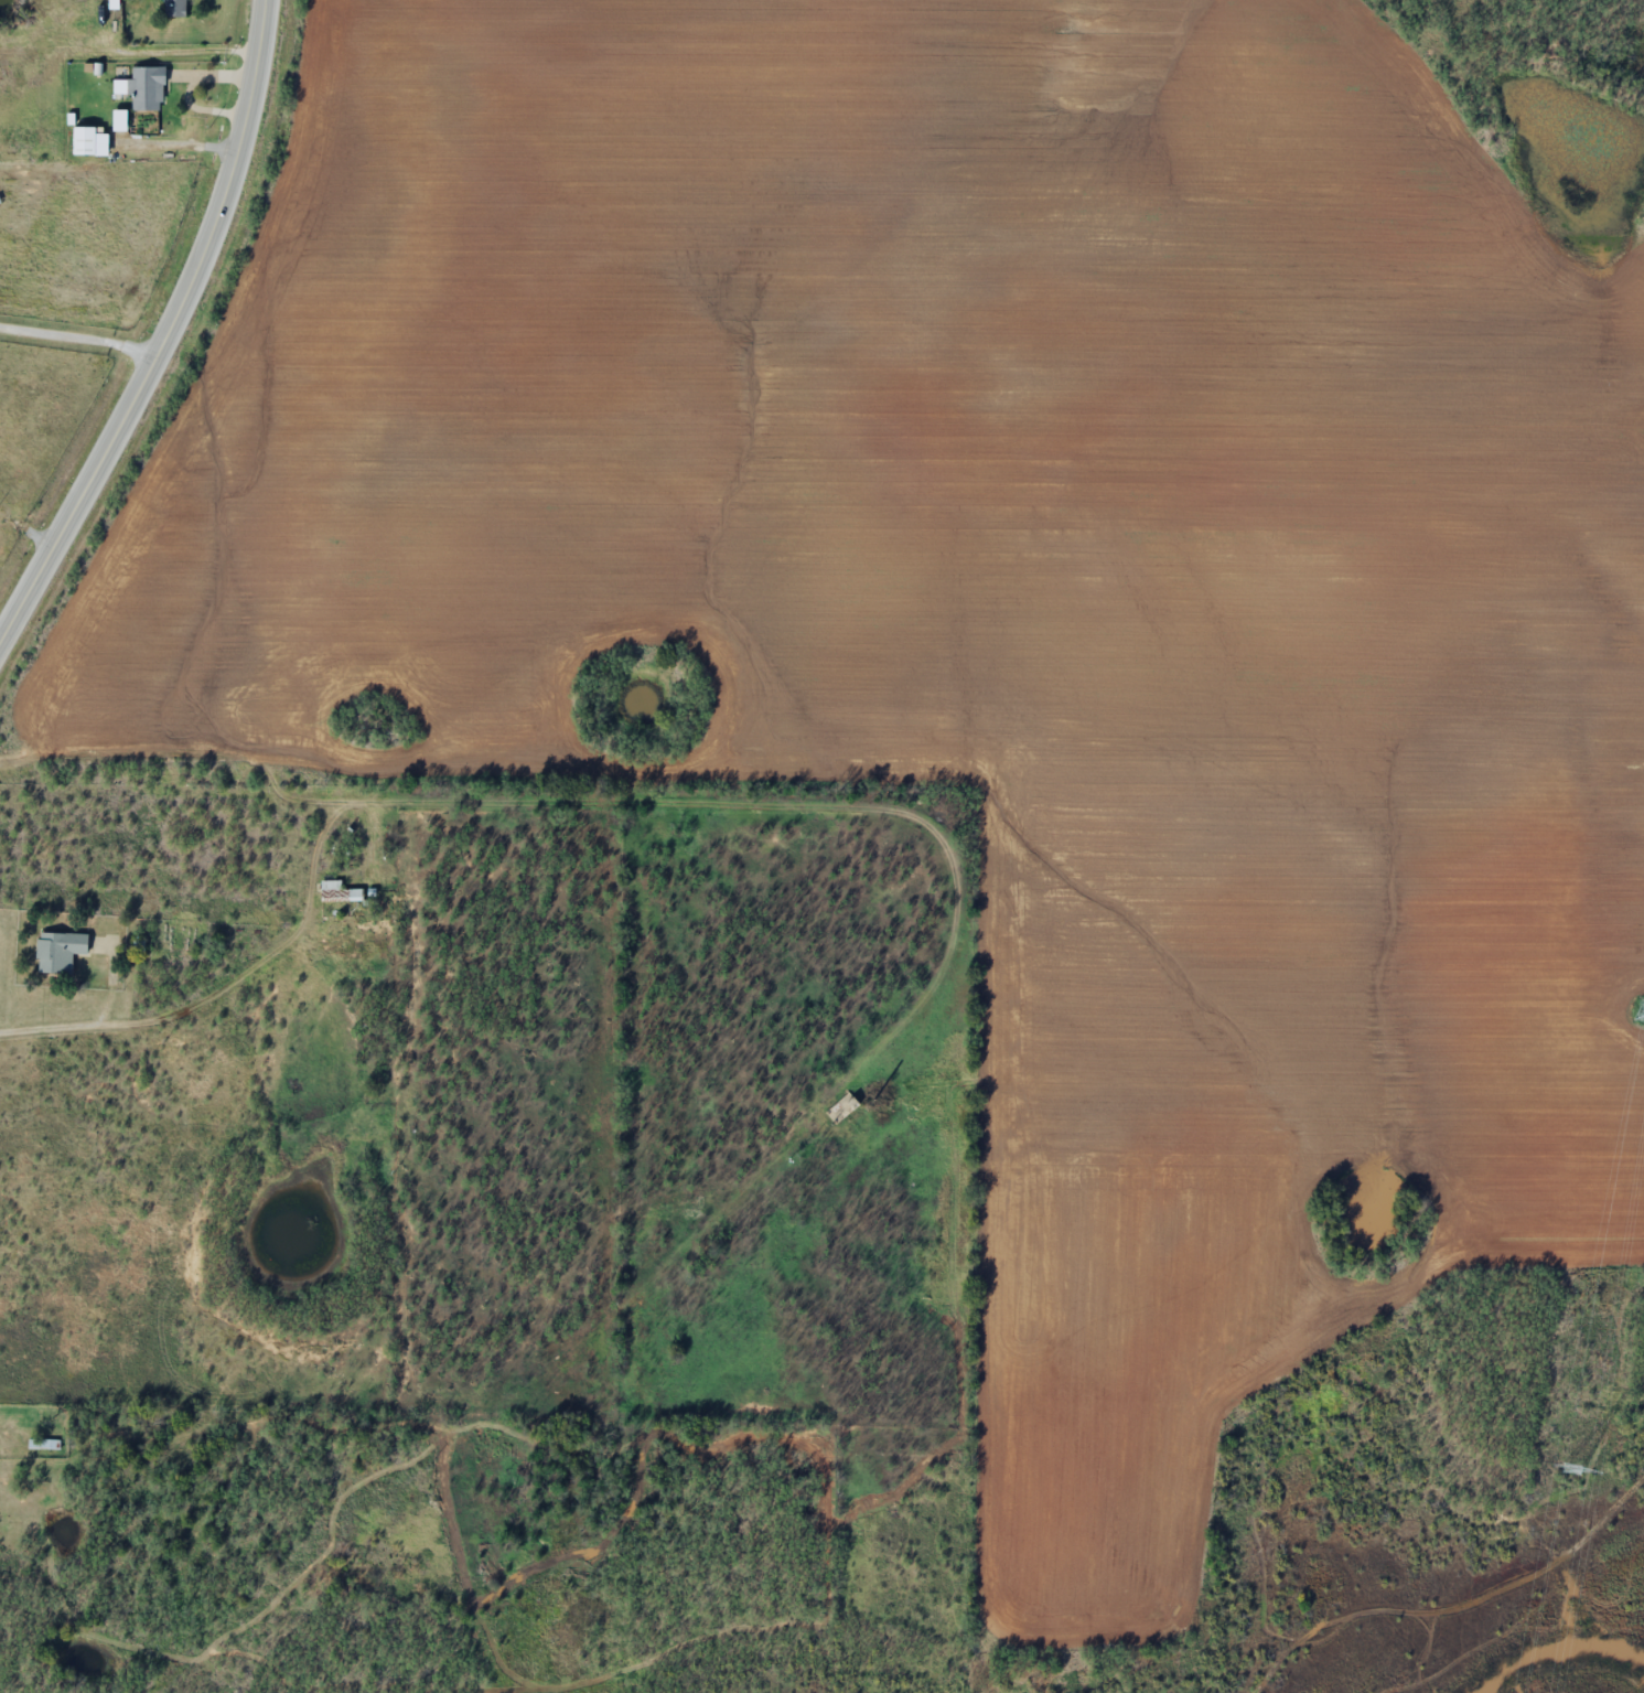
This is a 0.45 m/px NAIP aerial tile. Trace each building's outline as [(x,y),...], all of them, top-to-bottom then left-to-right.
[(107,9),(118,9),(118,0),(107,0),(107,9)] [(163,16),(185,16),(185,0),(163,0),(163,16)] [(131,111),(163,111),(163,67),(131,67),(131,80),(113,80),(113,94),(131,94),(131,111)] [(72,155),(94,155),(94,127),(72,127),(72,155)] [(340,880),(321,880),(321,891),(329,891),(329,900),(360,900),(360,889),(340,889),(340,880)] [(71,974),(71,954),(86,955),(87,934),(37,933),(36,973),(71,974)] [(59,1439),(28,1439),(28,1448),(59,1448),(59,1439)]
